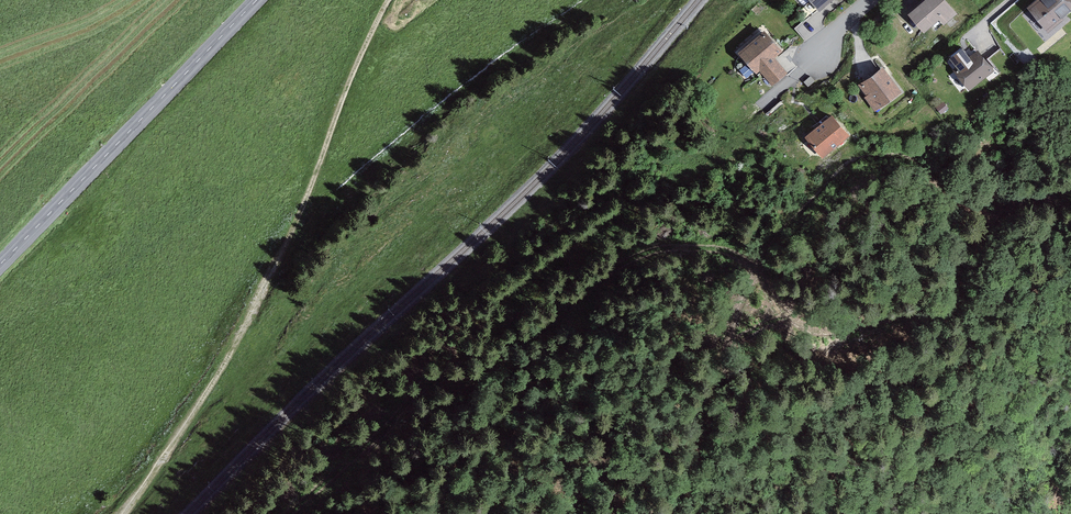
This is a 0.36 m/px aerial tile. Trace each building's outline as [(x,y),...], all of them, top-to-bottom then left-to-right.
[(819,9),(829,0),(812,0),(819,9)] [(908,10),(924,30),(939,18),(943,23),(957,12),(947,0),(920,0),(908,10)] [(1026,5),(1048,31),(1070,11),(1070,0),(1032,0),(1026,5)] [(764,27),(737,49),(756,72),(759,69),(772,85),(788,72),(775,56),(783,49),(764,27)] [(977,47),(952,67),(969,88),(994,68),(977,47)] [(883,64),(857,82),(875,108),(901,91),(883,64)] [(829,113),(804,134),(823,156),(848,135),(829,113)]
